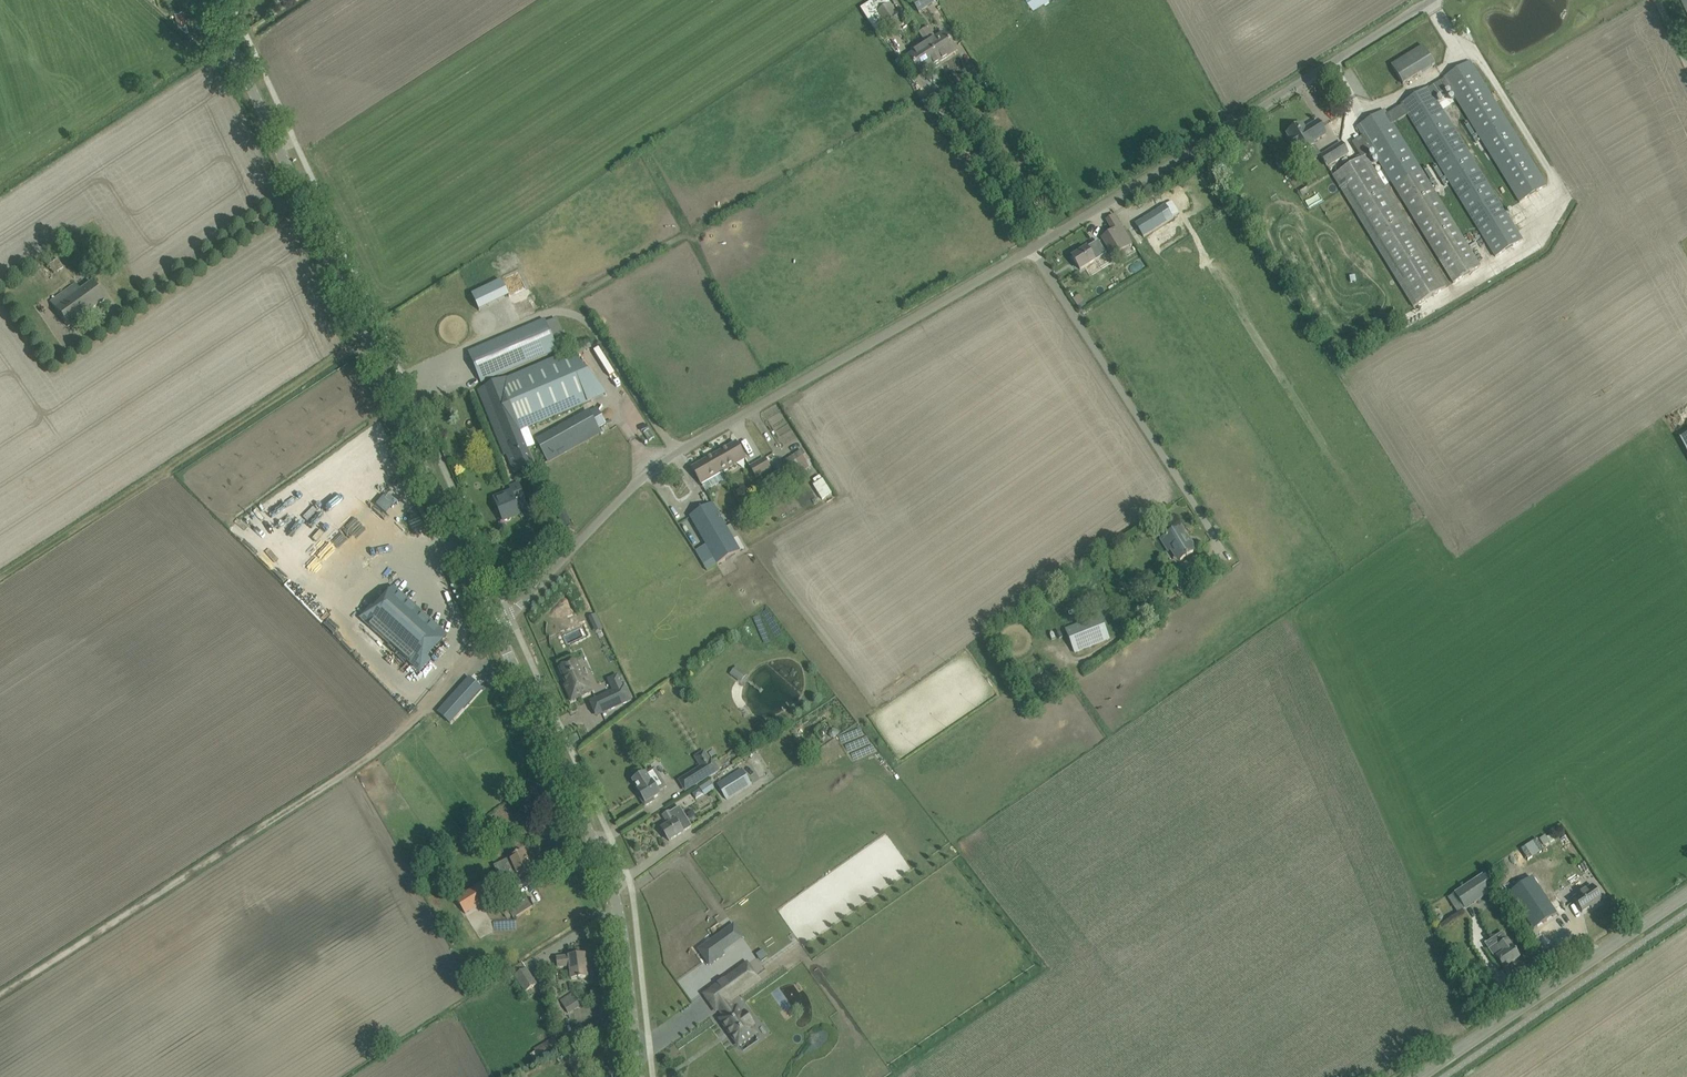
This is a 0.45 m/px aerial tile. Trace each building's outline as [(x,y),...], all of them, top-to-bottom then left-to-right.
[(919,13),(934,3),(932,0),(914,0),(912,2),(919,13)] [(902,23),(895,12),(890,4),(877,13),(889,32),(902,23)] [(182,9),(174,12),(178,25),(186,22),(182,9)] [(919,33),(927,45),(928,44),(940,62),(956,52),(944,34),(937,38),(929,27),(919,33)] [(928,44),(927,45),(908,57),(920,75),(940,62),(928,44)] [(1423,46),(1391,65),(1403,85),(1435,65),(1423,46)] [(1470,62),(1443,78),(1444,79),(1450,89),(1520,202),(1547,186),(1470,62)] [(1428,88),(1401,104),(1402,105),(1408,115),(1478,228),(1495,256),(1522,240),(1505,212),(1434,98),(1450,89),(1444,79),(1429,89),(1428,88)] [(1384,111),(1357,127),(1363,137),(1373,152),(1453,283),(1480,266),(1393,124),(1408,115),(1402,105),(1387,115),(1384,111)] [(1313,143),(1326,135),(1318,121),(1305,129),(1302,125),(1287,134),(1300,155),(1315,146),(1313,143)] [(1363,137),(1352,144),(1360,156),(1362,159),(1366,156),(1373,152),(1363,137)] [(1326,168),(1348,155),(1341,143),(1319,156),(1326,168)] [(1332,176),(1413,306),(1446,286),(1366,156),(1362,159),(1360,156),(1338,169),(1339,171),(1332,176)] [(1305,186),(1298,189),(1302,196),(1309,193),(1305,186)] [(1159,195),(1158,195),(1151,200),(1158,210),(1135,225),(1144,238),(1174,219),(1159,195)] [(1107,220),(1114,232),(1072,258),(1080,270),(1090,264),(1111,251),(1113,256),(1131,245),(1113,216),(1107,220)] [(44,259),(37,264),(34,266),(46,283),(56,276),(54,274),(64,268),(57,258),(48,265),(44,259)] [(483,309),(515,297),(508,280),(477,291),(483,309)] [(80,290),(75,284),(50,302),(68,327),(105,300),(92,282),(80,290)] [(545,320),(479,348),(468,352),(481,383),(492,379),(558,351),(545,320)] [(571,351),(499,382),(520,433),(605,396),(571,351)] [(507,455),(514,474),(534,465),(520,433),(499,382),(478,391),(505,456),(507,455)] [(768,422),(782,416),(778,405),(763,411),(768,422)] [(601,433),(598,428),(589,412),(537,441),(549,462),(601,433)] [(786,450),(788,454),(796,449),(798,451),(803,448),(799,442),(786,450)] [(713,456),(722,472),(746,459),(737,443),(713,456)] [(776,490),(811,466),(801,450),(771,470),(764,458),(750,467),(756,479),(764,474),(772,488),(776,490)] [(722,472),(713,456),(692,468),(701,484),(722,472)] [(825,479),(813,486),(823,502),(835,494),(825,479)] [(521,515),(516,502),(525,499),(519,484),(510,487),(512,492),(495,499),(504,522),(521,515)] [(379,505),(388,514),(397,505),(387,496),(379,505)] [(713,503),(690,517),(701,536),(706,545),(718,565),(741,552),(734,539),(738,537),(731,525),(727,527),(724,523),(713,503)] [(1182,527),(1161,540),(1168,552),(1173,549),(1180,561),(1186,557),(1187,558),(1188,557),(1188,556),(1197,550),(1191,542),(1189,543),(1186,538),(1188,537),(1182,527)] [(363,616),(422,670),(433,658),(429,655),(449,634),(397,586),(377,607),(374,604),(363,616)] [(598,614),(591,618),(598,631),(605,628),(598,614)] [(1099,616),(1094,618),(1066,631),(1076,654),(1109,640),(1099,616)] [(566,687),(572,702),(593,693),(587,679),(586,680),(578,662),(577,662),(559,670),(567,687),(566,687)] [(738,666),(732,673),(742,681),(748,673),(738,666)] [(439,713),(448,721),(449,722),(464,706),(466,707),(482,689),(470,678),(467,681),(439,713)] [(613,691),(601,696),(601,697),(608,711),(608,712),(632,701),(625,685),(623,686),(613,691)] [(711,760),(705,750),(694,757),(700,767),(678,780),(685,792),(719,772),(712,760),(711,760)] [(662,781),(655,769),(647,774),(646,773),(633,781),(639,790),(638,790),(642,796),(640,797),(645,806),(654,801),(653,799),(661,794),(659,791),(665,787),(661,781),(662,781)] [(727,800),(752,785),(742,769),(718,785),(727,800)] [(706,795),(716,788),(711,780),(701,787),(706,795)] [(670,813),(665,817),(669,824),(662,829),(670,841),(692,827),(680,806),(669,813),(670,813)] [(463,847),(478,836),(472,829),(458,839),(463,847)] [(1537,839),(1532,842),(1539,853),(1540,853),(1544,851),(1537,839)] [(1525,846),(1521,849),(1528,860),(1532,857),(1526,847),(1525,846)] [(515,856),(501,863),(506,874),(510,882),(519,878),(524,876),(534,871),(525,852),(515,856)] [(1482,875),(1455,893),(1465,909),(1493,891),(1482,875)] [(1530,878),(1507,893),(1532,930),(1555,915),(1530,878)] [(480,885),(464,896),(473,909),(489,898),(480,885)] [(1603,901),(1597,892),(1593,886),(1573,899),(1582,913),(1595,904),(1596,906),(1603,901)] [(1558,917),(1567,911),(1557,896),(1548,902),(1558,917)] [(526,897),(507,909),(512,917),(514,919),(515,919),(533,907),(526,897)] [(714,939),(699,950),(710,964),(725,954),(714,939)] [(1508,939),(1498,946),(1497,944),(1488,950),(1495,960),(1497,958),(1503,969),(1520,958),(1508,939)] [(763,950),(756,955),(761,961),(768,957),(763,950)] [(584,955),(573,956),(570,956),(570,957),(558,958),(559,967),(571,966),(572,979),(579,978),(579,979),(581,979),(581,978),(588,977),(587,967),(586,967),(584,955)] [(748,963),(704,994),(716,1011),(719,1009),(724,1017),(721,1019),(739,1045),(755,1033),(750,1025),(753,1023),(746,1013),(743,1015),(737,1008),(736,1009),(726,995),(734,990),(738,996),(760,981),(748,963)] [(526,992),(537,984),(527,970),(516,977),(526,992)] [(573,992),(561,1000),(570,1014),(582,1006),(573,992)] [(554,1038),(535,1049),(541,1060),(560,1049),(554,1038)]
